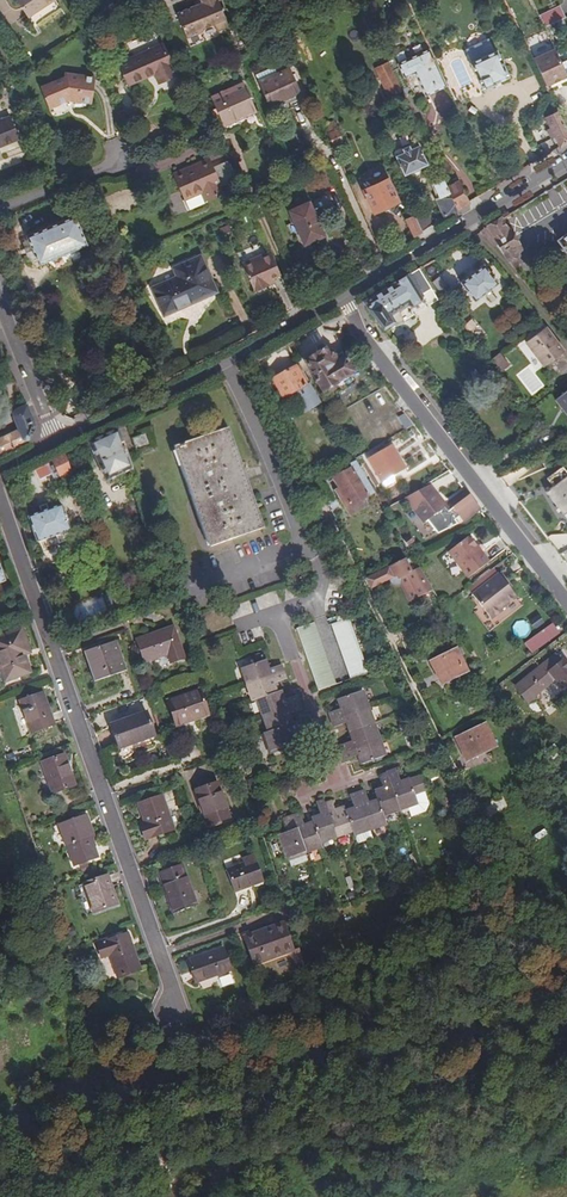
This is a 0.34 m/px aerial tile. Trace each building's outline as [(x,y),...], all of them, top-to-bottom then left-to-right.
[(29,16),(53,0),(19,0),(29,16)] [(57,0),(53,0),(29,16),(32,20),(59,2),(57,0)] [(219,0),(201,0),(202,4),(178,14),(187,39),(203,33),(201,28),(214,23),(217,29),(222,30),(230,26),(219,0)] [(518,25),(528,17),(520,0),(507,0),(518,25)] [(494,51),(488,38),(463,51),(483,91),(497,84),(497,82),(510,75),(496,50),(494,51)] [(177,74),(163,44),(120,63),(128,84),(155,72),(159,82),(177,74)] [(555,48),(534,60),(547,87),(566,76),(566,75),(561,63),(555,48)] [(424,94),(446,84),(435,60),(435,59),(430,49),(397,63),(404,77),(414,72),(424,94)] [(376,69),(389,96),(401,90),(389,63),(376,69)] [(298,93),(288,70),(260,82),(269,105),(298,93)] [(64,80),(42,90),(50,111),(69,103),(70,101),(93,103),(94,79),(64,76),(64,80)] [(255,111),(243,83),(211,97),(223,124),(255,111)] [(560,148),(566,144),(566,131),(558,113),(552,115),(546,118),(551,129),(548,131),(551,140),(556,138),(560,148)] [(10,119),(0,123),(0,149),(19,141),(10,119)] [(339,131),(329,135),(334,147),(343,143),(339,131)] [(404,177),(426,167),(416,144),(414,143),(409,145),(408,148),(402,151),(403,155),(395,159),(404,177)] [(209,158),(193,165),(194,169),(176,177),(185,198),(183,199),(188,210),(207,202),(206,199),(221,192),(218,184),(219,183),(209,158)] [(194,169),(193,165),(174,173),(176,177),(194,169)] [(445,187),(442,179),(435,183),(441,197),(437,199),(445,217),(456,211),(445,187)] [(398,203),(389,180),(364,191),(373,213),(398,203)] [(458,182),(445,187),(456,211),(468,204),(458,182)] [(323,235),(309,201),(289,209),(304,243),(323,235)] [(414,216),(421,232),(431,226),(423,207),(412,212),(414,216)] [(406,220),(413,237),(421,232),(414,216),(406,220)] [(86,248),(76,219),(27,236),(37,265),(86,248)] [(509,232),(499,220),(483,230),(498,245),(516,263),(523,259),(518,252),(523,248),(511,231),(509,232)] [(566,232),(554,240),(566,259),(566,232)] [(267,281),(280,274),(270,253),(243,266),(254,292),(268,286),(267,281)] [(163,314),(215,290),(200,256),(173,268),(177,276),(152,287),(163,314)] [(500,282),(486,264),(462,281),(477,300),(500,282)] [(421,270),(419,268),(363,301),(386,331),(437,301),(428,287),(429,286),(420,271),(421,270)] [(432,285),(421,270),(420,271),(429,286),(432,285)] [(491,360),(499,353),(488,339),(484,342),(481,340),(487,336),(472,317),(463,324),(491,360)] [(566,351),(546,325),(525,342),(545,367),(566,351)] [(333,385),(349,376),(351,374),(340,354),(333,358),(327,357),(323,350),(321,348),(317,348),(315,350),(315,355),(303,362),(321,393),(323,393),(334,386),(333,385)] [(499,371),(508,364),(499,353),(491,360),(499,371)] [(270,372),(262,359),(255,363),(262,376),(270,372)] [(309,385),(298,366),(293,368),(304,387),(309,385)] [(303,414),(320,404),(309,385),(304,387),(293,368),(270,382),(281,401),(292,395),(303,414)] [(354,385),(349,376),(333,385),(334,386),(323,393),(326,400),(354,385)] [(557,399),(566,412),(566,392),(557,399)] [(26,445),(34,427),(26,408),(20,411),(16,414),(15,419),(20,430),(12,434),(10,431),(0,436),(0,457),(26,445)] [(404,413),(400,415),(407,428),(413,424),(404,413)] [(132,471),(118,430),(90,444),(103,482),(109,479),(112,484),(119,482),(117,476),(132,471)] [(225,434),(175,450),(208,546),(258,529),(225,434)] [(143,435),(131,439),(135,450),(146,446),(143,435)] [(391,446),(368,460),(381,484),(405,469),(391,446)] [(72,480),(64,456),(52,463),(54,469),(47,472),(51,480),(61,477),(63,481),(72,480)] [(355,462),(348,465),(351,469),(333,479),(342,495),(338,497),(353,521),(369,512),(365,504),(376,497),(355,462)] [(562,469),(556,462),(541,474),(546,481),(562,469)] [(54,469),(52,463),(45,466),(47,472),(54,469)] [(566,514),(566,475),(562,469),(546,481),(552,488),(545,494),(564,517),(566,514)] [(428,487),(405,498),(422,520),(426,518),(437,533),(457,524),(454,520),(459,517),(464,522),(478,510),(463,490),(448,502),(452,507),(447,511),(428,487)] [(55,537),(58,544),(58,546),(71,542),(68,534),(70,533),(61,507),(27,518),(36,544),(43,542),(55,537)] [(481,545),(479,547),(470,536),(448,553),(468,579),(490,562),(483,552),(485,551),(485,548),(484,546),(481,545)] [(46,549),(58,544),(55,537),(43,542),(46,549)] [(408,602),(431,591),(412,558),(366,580),(370,589),(388,580),(389,583),(399,583),(408,602)] [(521,605),(498,575),(493,569),(467,589),(495,625),(521,605)] [(448,619),(459,611),(451,602),(442,608),(448,619)] [(327,623),(345,677),(364,671),(343,610),(331,614),(333,621),(327,623)] [(314,688),(331,682),(310,620),(293,626),(314,688)] [(543,626),(538,620),(530,626),(534,632),(543,626)] [(175,627),(138,639),(144,654),(166,647),(172,663),(185,659),(175,627)] [(19,630),(0,637),(0,667),(4,679),(26,672),(21,653),(27,652),(19,630)] [(116,642),(83,653),(94,682),(126,672),(116,642)] [(464,674),(454,654),(433,665),(442,684),(464,674)] [(246,682),(280,670),(277,663),(266,667),(263,657),(241,666),(246,682)] [(546,672),(554,682),(566,699),(566,667),(562,660),(546,672)] [(542,666),(539,668),(551,683),(554,682),(546,672),(542,666)] [(551,683),(539,668),(515,688),(520,694),(513,700),(521,710),(538,696),(537,695),(551,683)] [(282,677),(280,670),(246,682),(252,698),(255,697),(274,690),(271,681),(282,677)] [(332,717),(367,705),(361,688),(338,695),(341,704),(329,709),(332,717)] [(279,689),(274,690),(255,697),(260,713),(296,701),(293,693),(281,697),(279,689)] [(201,690),(169,701),(176,724),(210,714),(201,690)] [(30,732),(51,724),(40,693),(19,700),(30,732)] [(298,708),(296,701),(260,713),(266,729),(290,721),(287,712),(298,708)] [(372,720),(367,705),(332,717),(334,724),(347,720),(349,728),(372,720)] [(145,713),(110,725),(118,747),(153,736),(145,713)] [(299,718),(290,721),(266,729),(263,731),(269,748),(293,741),(290,730),(302,727),(299,718)] [(378,737),(372,720),(349,728),(352,737),(340,741),(343,749),(378,737)] [(484,728),(458,740),(467,760),(494,747),(484,728)] [(383,752),(378,737),(343,749),(345,756),(357,752),(360,760),(383,752)] [(554,746),(541,756),(551,768),(564,758),(554,746)] [(50,794),(73,786),(62,755),(40,763),(50,794)] [(551,768),(541,756),(535,760),(545,772),(551,768)] [(385,770),(396,806),(406,803),(409,813),(425,807),(428,801),(424,788),(425,787),(420,772),(399,779),(395,767),(385,770)] [(375,797),(380,812),(396,806),(385,770),(377,773),(382,785),(372,788),(375,797)] [(217,783),(195,790),(207,824),(228,817),(217,783)] [(356,789),(368,826),(383,821),(380,812),(375,797),(367,799),(363,787),(356,789)] [(344,808),(350,827),(351,832),(368,826),(356,789),(348,792),(352,805),(344,808)] [(163,796),(139,803),(146,823),(141,824),(145,838),(174,828),(163,796)] [(312,819),(319,839),(334,833),(322,800),(321,797),(316,799),(319,812),(311,815),(312,819)] [(322,800),(334,833),(350,827),(344,808),(342,804),(333,807),(329,798),(322,800)] [(290,813),(303,849),(320,843),(319,839),(312,819),(303,822),(298,810),(290,813)] [(285,855),(303,849),(290,813),(281,816),(285,829),(277,832),(285,855)] [(70,865),(93,857),(90,847),(91,846),(87,836),(90,835),(82,815),(56,825),(70,865)] [(252,854),(242,858),(243,862),(226,868),(233,888),(260,879),(252,854)] [(182,863),(160,870),(174,909),(195,901),(182,863)] [(104,873),(82,881),(92,909),(114,901),(104,873)] [(65,915),(58,917),(61,926),(68,924),(65,915)] [(283,920),(252,930),(262,958),(293,947),(283,920)] [(113,975),(135,967),(125,932),(94,943),(98,956),(106,954),(113,975)] [(71,956),(83,952),(79,938),(67,942),(71,956)] [(222,944),(188,956),(195,977),(230,966),(222,944)]
